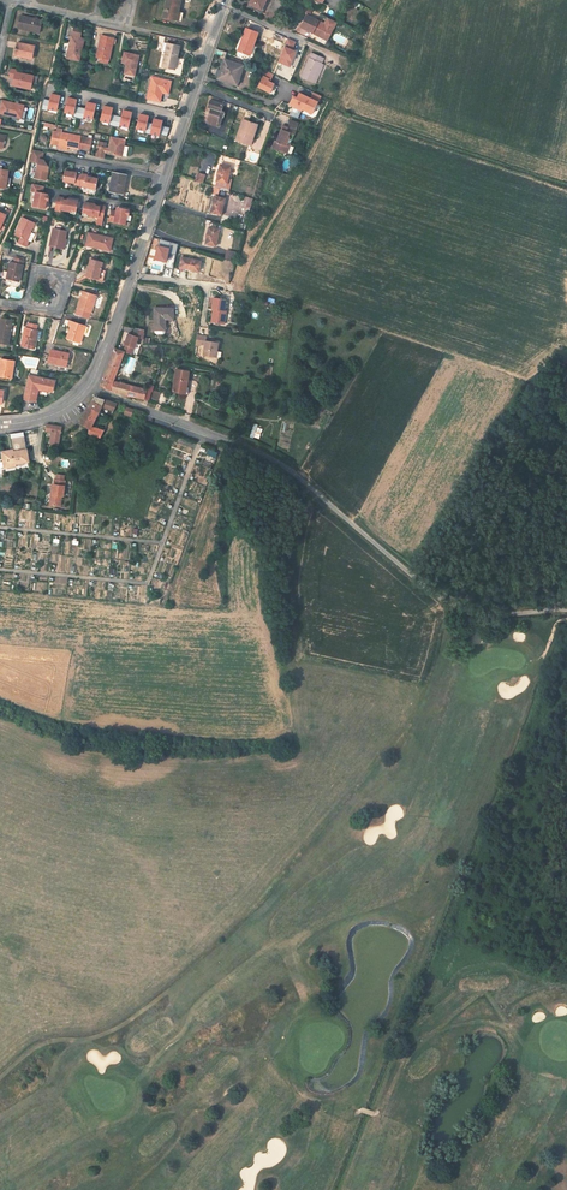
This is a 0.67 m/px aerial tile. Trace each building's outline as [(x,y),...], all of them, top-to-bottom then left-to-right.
[(163,18),(179,21),(181,13),(179,12),(182,0),(167,0),(163,18)] [(256,7),(262,10),(266,0),(251,0),(250,4),(256,7)] [(256,7),(255,9),(263,13),(269,0),(266,0),(262,10),(256,7)] [(306,14),(300,26),(312,32),(316,35),(324,38),(333,20),(327,17),(324,24),(316,20),(312,17),(306,14)] [(42,21),(21,16),(18,28),(39,33),(42,21)] [(336,22),(333,20),(324,38),(327,40),(336,22)] [(74,28),(73,36),(81,38),(83,29),(74,28)] [(252,44),(254,45),(259,33),(246,29),(238,50),(248,54),(252,44)] [(73,36),(72,36),(67,58),(80,61),(85,39),(81,38),(73,36)] [(97,58),(101,58),(110,61),(115,38),(102,36),(97,58)] [(166,51),(163,67),(175,69),(180,46),(165,42),(163,50),(166,51)] [(17,43),(15,54),(18,54),(17,56),(33,59),(35,46),(17,43)] [(140,56),(125,52),(123,62),(127,63),(125,73),(135,76),(140,56)] [(323,59),(316,56),(312,53),(311,53),(301,77),(312,81),(314,82),(316,75),(321,63),(323,59)] [(224,60),(223,64),(225,64),(221,77),(230,80),(229,83),(237,86),(243,66),(224,60)] [(324,64),(321,63),(316,75),(314,82),(316,83),(324,64)] [(225,64),(223,64),(218,79),(229,83),(230,80),(221,77),(225,64)] [(16,70),(12,69),(12,70),(10,77),(12,77),(15,78),(13,85),(16,86),(19,87),(19,85),(26,87),(25,88),(31,89),(31,87),(32,83),(34,83),(36,84),(37,78),(33,77),(34,76),(17,72),(17,70),(16,70)] [(265,70),(258,86),(270,92),(274,83),(267,80),(268,79),(270,80),(273,74),(265,70)] [(147,98),(160,101),(163,92),(163,89),(169,91),(171,81),(152,77),(147,98)] [(307,96),(298,92),(296,97),(293,95),(289,104),(293,106),(289,115),(298,118),(301,109),(301,108),(311,112),(312,111),(316,101),(317,101),(320,95),(316,94),(312,92),(312,93),(310,98),(307,96)] [(57,110),(61,96),(51,94),(50,100),(44,99),(42,110),(48,112),(48,108),(57,110)] [(78,118),(82,101),(68,98),(65,112),(74,114),(73,117),(78,118)] [(0,111),(0,114),(12,116),(16,117),(21,118),(24,105),(16,104),(12,103),(2,100),(0,111)] [(212,108),(207,121),(217,124),(221,111),(223,105),(210,100),(208,107),(212,108)] [(93,118),(96,104),(82,101),(78,118),(83,120),(84,116),(93,118)] [(114,127),(118,109),(104,106),(101,120),(109,122),(109,125),(114,127)] [(129,126),(132,112),(118,109),(114,127),(119,128),(120,124),(129,126)] [(217,124),(207,121),(207,123),(219,127),(224,112),(221,111),(217,124)] [(149,116),(139,114),(136,128),(145,130),(145,134),(150,135),(150,133),(154,119),(153,118),(152,123),(147,122),(149,116)] [(163,121),(154,119),(150,133),(165,136),(167,127),(161,125),(163,121)] [(251,134),(255,124),(243,120),(236,140),(251,145),(254,135),(251,134)] [(291,120),(288,128),(296,130),(299,123),(291,120)] [(290,138),(293,139),(296,130),(288,128),(283,126),(278,142),(276,141),(273,148),(285,152),(286,151),(288,144),(290,138)] [(60,140),(59,145),(68,146),(78,149),(78,148),(84,149),(85,148),(87,138),(53,131),(52,139),(60,140)] [(109,149),(109,153),(122,156),(122,155),(127,156),(129,147),(124,146),(126,140),(112,137),(109,149)] [(87,138),(85,148),(91,149),(93,139),(87,138)] [(96,157),(104,158),(106,152),(106,148),(98,146),(96,157)] [(39,163),(37,168),(36,173),(35,178),(46,180),(48,173),(49,168),(49,167),(45,160),(43,159),(44,152),(33,150),(31,161),(39,163)] [(229,173),(231,168),(231,167),(221,164),(220,168),(219,173),(216,187),(229,191),(232,179),(228,178),(229,173)] [(0,170),(0,188),(6,189),(8,173),(9,171),(0,170)] [(77,173),(72,172),(65,171),(65,173),(63,181),(75,183),(74,185),(80,186),(82,175),(77,174),(77,173)] [(120,173),(114,172),(114,173),(110,192),(122,194),(126,175),(120,173)] [(195,180),(203,183),(206,174),(198,172),(195,180)] [(80,186),(96,189),(98,179),(92,177),(87,176),(87,175),(82,174),(82,175),(80,186)] [(33,207),(45,209),(47,200),(48,196),(48,194),(43,193),(44,186),(33,184),(32,191),(36,192),(33,207)] [(225,199),(215,196),(211,213),(222,215),(225,199)] [(240,210),(250,212),(253,199),(242,197),(240,210)] [(68,200),(58,198),(55,211),(60,212),(61,210),(71,212),(71,210),(77,211),(79,201),(68,199),(68,200)] [(95,204),(85,202),(83,212),(87,213),(89,215),(98,217),(97,224),(102,225),(105,207),(96,206),(95,204)] [(112,210),(109,221),(126,224),(127,215),(129,215),(130,210),(117,207),(116,211),(112,210)] [(19,243),(27,247),(30,240),(32,240),(35,234),(31,232),(35,223),(31,221),(23,217),(15,235),(21,238),(19,243)] [(220,230),(209,227),(206,244),(216,247),(220,230)] [(64,249),(65,239),(67,231),(54,229),(50,246),(64,249)] [(103,247),(111,249),(113,239),(89,233),(86,245),(103,249),(103,247)] [(180,268),(199,271),(201,261),(182,257),(180,268)] [(15,258),(14,263),(12,263),(10,262),(7,279),(12,280),(16,281),(20,282),(24,261),(16,259),(15,258)] [(90,260),(86,276),(100,279),(102,270),(104,263),(90,260)] [(100,279),(86,276),(86,278),(101,281),(104,270),(102,270),(100,279)] [(97,296),(84,292),(81,300),(78,308),(91,313),(97,296)] [(226,300),(213,299),(211,310),(214,310),(212,323),(225,324),(227,311),(225,311),(226,300)] [(174,308),(155,308),(154,330),(164,330),(164,319),(173,319),(174,308)] [(1,318),(0,327),(0,344),(9,345),(13,320),(1,318)] [(86,326),(70,321),(69,325),(71,326),(67,339),(80,343),(86,326)] [(38,325),(29,324),(28,328),(26,328),(22,346),(35,349),(39,330),(37,330),(38,325)] [(133,335),(128,333),(125,344),(126,345),(124,352),(125,352),(132,354),(134,347),(135,347),(139,337),(144,339),(145,329),(136,328),(133,335)] [(207,337),(197,335),(196,344),(205,345),(204,355),(217,357),(218,352),(216,352),(218,343),(206,341),(207,337)] [(124,352),(115,348),(101,386),(111,391),(114,381),(125,352),(124,352)] [(48,362),(58,364),(67,366),(70,354),(51,350),(48,362)] [(137,359),(130,357),(124,371),(131,374),(137,359)] [(1,359),(0,366),(0,377),(12,379),(15,361),(12,360),(1,359)] [(172,392),(187,394),(191,370),(176,367),(172,392)] [(55,385),(28,379),(23,403),(35,406),(37,399),(34,398),(36,392),(42,394),(42,395),(47,396),(48,395),(53,396),(55,385)] [(111,391),(128,395),(130,385),(114,381),(111,391)] [(130,385),(128,395),(145,399),(147,390),(130,385)] [(114,411),(118,404),(95,397),(89,407),(99,413),(103,406),(114,411)] [(127,406),(124,414),(132,417),(134,409),(127,406)] [(99,413),(89,407),(85,416),(84,416),(80,423),(90,429),(89,434),(101,437),(105,431),(92,426),(98,415),(104,418),(105,416),(99,413)] [(52,432),(50,443),(59,445),(62,427),(47,424),(46,431),(52,432)] [(259,439),(263,427),(254,424),(250,436),(259,439)] [(16,463),(29,461),(25,437),(16,439),(12,439),(14,450),(12,450),(2,452),(4,461),(5,460),(7,467),(12,466),(17,466),(16,463)] [(216,457),(218,452),(208,448),(207,454),(216,457)] [(166,483),(173,486),(177,476),(170,473),(166,483)] [(51,494),(50,504),(61,506),(62,496),(64,496),(65,480),(55,479),(54,484),(53,494),(51,494)] [(129,560),(132,542),(121,540),(118,558),(129,560)]
